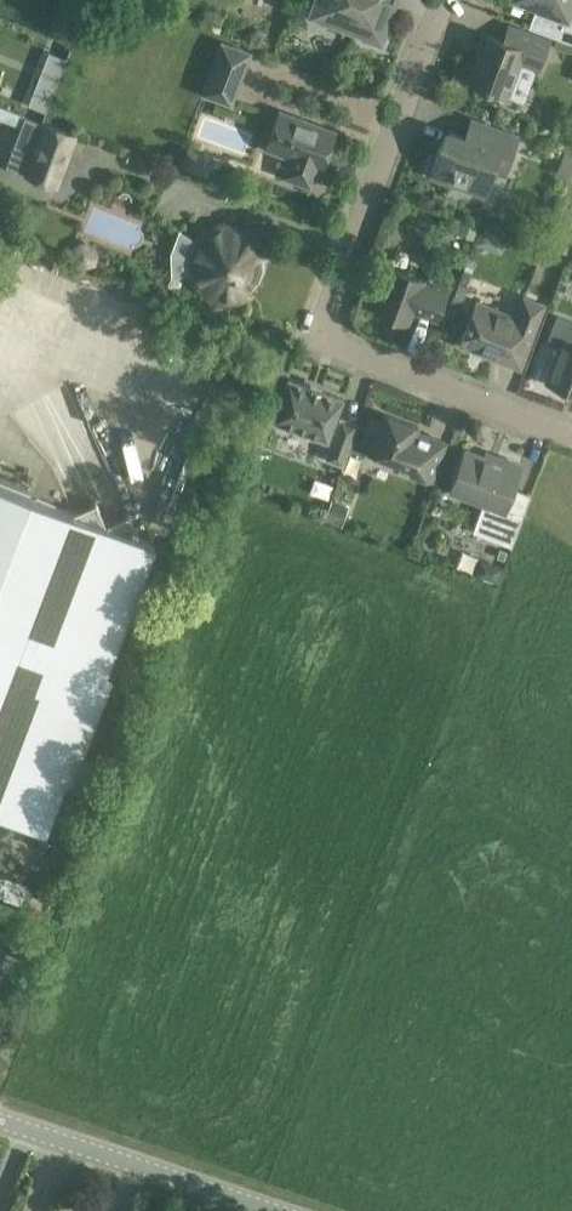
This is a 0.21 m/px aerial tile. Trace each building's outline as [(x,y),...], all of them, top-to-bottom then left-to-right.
[(318,0),(340,9),(345,22),(344,26),(364,33),(363,38),(381,45),(388,26),(384,24),(391,5),(379,0),(318,0)] [(571,42),(571,20),(569,19),(571,12),(571,0),(514,0),(535,8),(528,26),(571,42)] [(508,22),(501,39),(482,32),(476,50),(480,52),(469,80),(508,95),(519,66),(538,73),(551,38),(508,22)] [(220,39),(200,94),(232,106),(252,51),(220,39)] [(280,110),(267,147),(290,156),(283,175),(310,185),(317,166),(322,167),(335,131),(280,110)] [(42,122),(24,115),(6,166),(23,172),(23,174),(58,187),(78,134),(43,120),(42,122)] [(505,177),(520,134),(471,116),(470,119),(479,122),(472,140),(450,132),(445,146),(440,144),(436,156),(429,153),(422,172),(429,174),(482,194),(490,171),(505,177)] [(477,227),(460,222),(457,233),(473,238),(477,227)] [(250,291),(242,280),(248,274),(251,265),(250,257),(265,254),(259,240),(247,230),(234,225),(220,225),(206,231),(197,241),(191,256),(191,270),(198,283),(208,293),(221,299),(237,298),(250,292),(250,291)] [(489,249),(494,234),(480,229),(475,244),(489,249)] [(449,289),(423,280),(423,278),(393,266),(376,310),(407,321),(411,312),(438,322),(449,289)] [(477,300),(460,344),(520,367),(544,303),(523,296),(516,315),(477,300)] [(550,378),(571,387),(571,344),(564,341),(550,378)] [(337,423),(334,422),(343,397),(289,377),(273,419),(330,440),(323,458),(343,466),(359,423),(339,416),(337,423)] [(448,440),(416,428),(417,425),(384,413),(379,428),(372,425),(365,442),(373,445),(370,451),(394,460),(391,467),(432,482),(448,440)] [(451,490),(483,502),(472,531),(511,545),(530,493),(513,487),(521,465),(500,457),(499,462),(466,450),(451,490)] [(155,543),(139,538),(129,514),(105,523),(96,502),(72,512),(0,484),(0,812),(46,829),(155,543)] [(503,567),(480,559),(474,575),(496,583),(503,567)]
